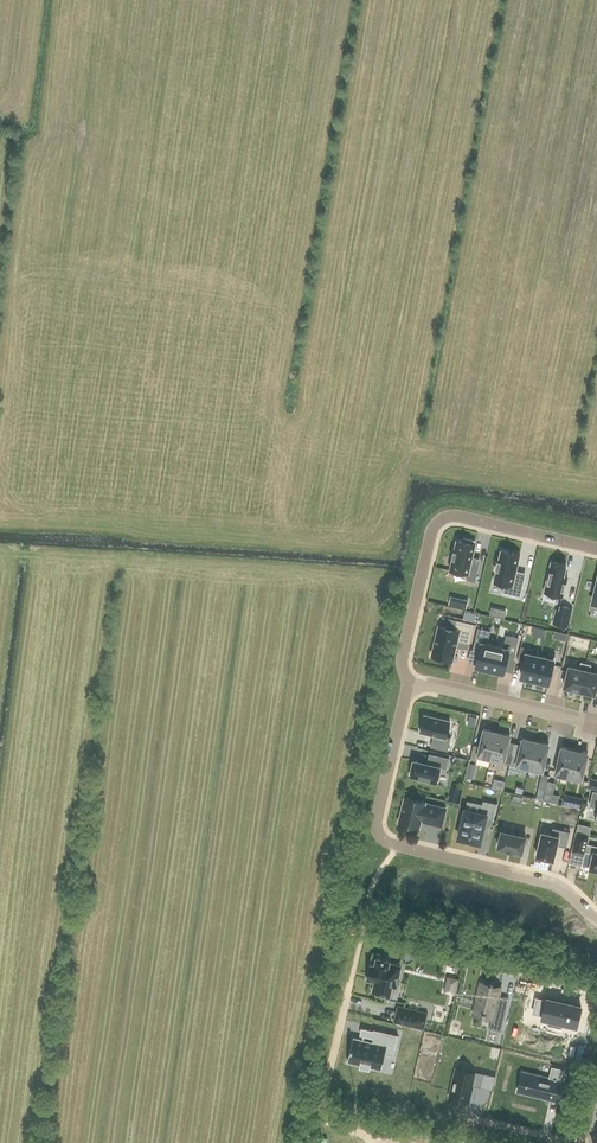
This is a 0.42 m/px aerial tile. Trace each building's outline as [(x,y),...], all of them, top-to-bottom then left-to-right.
[(481,566),(473,564),(477,546),(475,545),(476,543),(465,540),(465,543),(458,541),(451,571),(469,576),(468,582),(476,584),(481,566)] [(523,554),(504,549),(501,562),(499,561),(497,569),(499,570),(497,581),(508,584),(506,592),(523,596),(528,576),(518,574),(523,554)] [(552,562),(545,591),(563,596),(568,576),(564,575),(566,565),(552,562)] [(466,609),(469,600),(461,598),(459,607),(466,609)] [(568,627),(573,608),(560,605),(559,610),(556,609),(552,623),(568,627)] [(505,618),(507,610),(499,608),(497,616),(505,618)] [(475,622),(477,614),(468,612),(467,620),(475,622)] [(453,629),(438,626),(432,655),(452,660),(457,642),(468,645),(473,624),(455,620),(453,629)] [(488,670),(490,670),(496,645),(489,643),(491,631),(478,628),(473,651),(480,653),(476,667),(479,667),(478,668),(488,671),(488,670)] [(496,645),(490,670),(492,671),(492,672),(501,674),(502,673),(504,673),(507,659),(514,661),(519,638),(506,635),(503,646),(496,645)] [(581,636),(578,648),(588,650),(591,639),(581,636)] [(535,681),(541,655),(533,653),(534,649),(528,647),(521,677),(523,678),(523,679),(532,681),(533,680),(535,681)] [(549,657),(541,655),(535,681),(537,681),(537,682),(546,684),(547,683),(549,684),(556,654),(550,652),(549,657)] [(564,688),(580,692),(586,663),(581,662),(579,670),(569,667),(564,688)] [(580,692),(595,695),(596,688),(596,674),(590,672),(592,665),(586,663),(580,692)] [(425,714),(421,731),(430,733),(429,734),(431,735),(431,733),(437,735),(435,743),(449,746),(451,736),(447,735),(451,720),(425,714)] [(491,759),(497,732),(484,729),(480,745),(474,744),(470,759),(477,760),(478,755),(491,759)] [(510,735),(497,732),(491,759),(511,763),(513,753),(506,751),(510,735)] [(530,768),(536,741),(523,738),(519,754),(513,753),(511,763),(509,770),(521,773),(523,766),(530,768)] [(536,741),(530,768),(543,771),(549,744),(536,741)] [(569,777),(575,750),(562,747),(556,774),(569,777)] [(575,750),(569,777),(582,780),(588,753),(575,750)] [(413,762),(410,778),(419,780),(419,781),(437,785),(440,769),(446,770),(448,759),(434,756),(431,766),(413,762)] [(473,779),(475,772),(468,770),(466,777),(473,779)] [(542,776),(540,785),(539,790),(545,791),(548,779),(548,777),(542,776)] [(507,782),(498,778),(496,784),(505,788),(507,782)] [(458,802),(460,795),(451,793),(450,800),(458,802)] [(584,807),(586,796),(569,793),(567,803),(584,807)] [(522,805),(523,797),(513,795),(512,803),(522,805)] [(405,797),(399,823),(420,828),(422,818),(427,819),(426,821),(425,822),(442,826),(446,808),(425,803),(426,802),(405,797)] [(484,801),(481,813),(466,809),(459,837),(480,842),(486,817),(494,819),(498,804),(484,801)] [(543,832),(537,856),(544,857),(544,859),(551,861),(552,859),(554,859),(557,845),(567,847),(570,831),(553,827),(552,834),(543,832)] [(525,837),(501,831),(497,847),(521,853),(525,837)] [(577,831),(573,849),(585,852),(589,834),(577,831)] [(382,959),(377,958),(376,965),(371,964),(367,980),(375,982),(373,991),(390,995),(392,985),(396,986),(401,966),(389,963),(390,961),(385,960),(385,958),(383,957),(382,959)] [(437,988),(440,972),(428,969),(424,986),(437,988)] [(457,995),(460,979),(448,976),(444,992),(457,995)] [(486,1012),(493,1013),(492,1019),(490,1028),(502,1031),(509,999),(499,996),(498,996),(500,989),(493,988),(494,985),(482,983),(475,1009),(483,1011),(483,1012),(486,1013),(486,1012)] [(537,998),(534,1012),(543,1015),(543,1017),(577,1025),(582,1006),(547,998),(547,1000),(537,998)] [(511,1020),(519,1022),(523,1007),(514,1005),(511,1020)] [(398,1006),(394,1022),(424,1029),(428,1013),(398,1006)] [(393,1055),(398,1035),(377,1030),(377,1031),(375,1038),(374,1038),(373,1041),(354,1037),(352,1046),(351,1049),(348,1062),(381,1069),(384,1053),(393,1055)] [(409,1034),(406,1049),(418,1052),(422,1036),(409,1034)] [(457,1068),(450,1097),(469,1102),(473,1085),(481,1087),(484,1073),(476,1071),(475,1073),(457,1068)] [(552,1068),(551,1068),(550,1075),(562,1078),(563,1071),(552,1068)] [(564,1082),(563,1082),(562,1084),(561,1083),(549,1081),(549,1079),(530,1074),(529,1075),(528,1082),(527,1082),(526,1084),(527,1084),(525,1091),(559,1099),(564,1082)]
